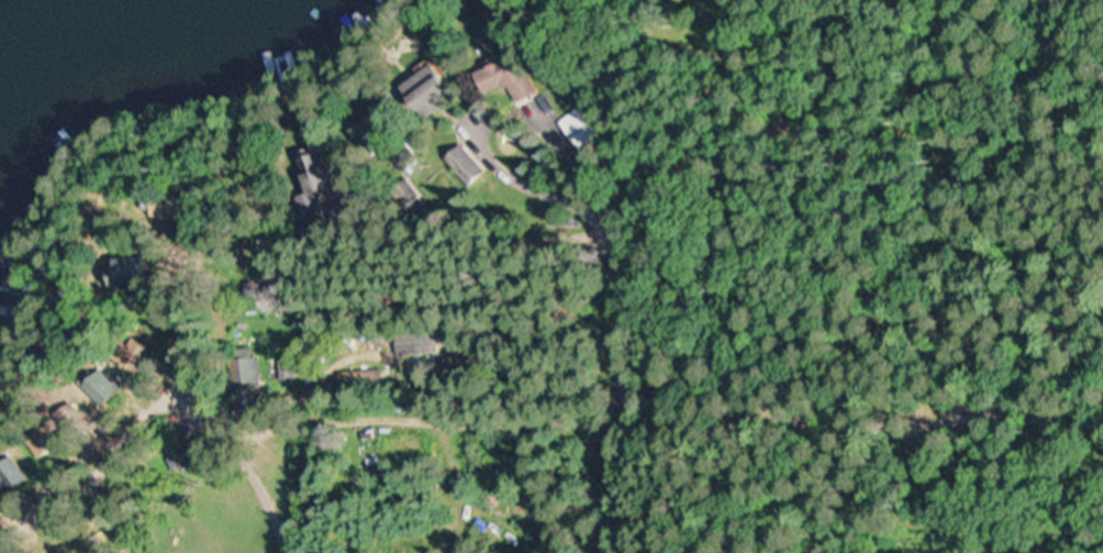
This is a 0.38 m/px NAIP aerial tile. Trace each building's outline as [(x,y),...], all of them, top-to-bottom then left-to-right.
[(482,75),(492,97),(513,87),(522,105),(540,97),(522,56),(482,75)] [(431,122),(455,104),(451,98),(459,91),(439,64),(406,89),(431,122)] [(577,110),(560,124),(581,150),(608,127),(592,106),(581,115),(577,110)] [(363,111),(363,148),(393,148),(393,111),(363,111)] [(307,220),(336,212),(332,194),(342,191),(332,152),(303,160),(312,194),(301,197),(307,220)] [(116,260),(119,288),(153,285),(150,257),(116,260)] [(440,332),(400,332),(400,355),(440,355),(440,332)] [(142,376),(160,353),(142,339),(124,361),(142,376)] [(298,382),(298,358),(282,358),(282,382),(298,382)] [(346,371),(346,388),(384,388),(384,371),(346,371)] [(125,396),(110,374),(90,388),(105,410),(125,396)] [(59,449),(44,425),(26,437),(41,461),(59,449)] [(183,448),(189,467),(210,460),(204,441),(183,448)]
